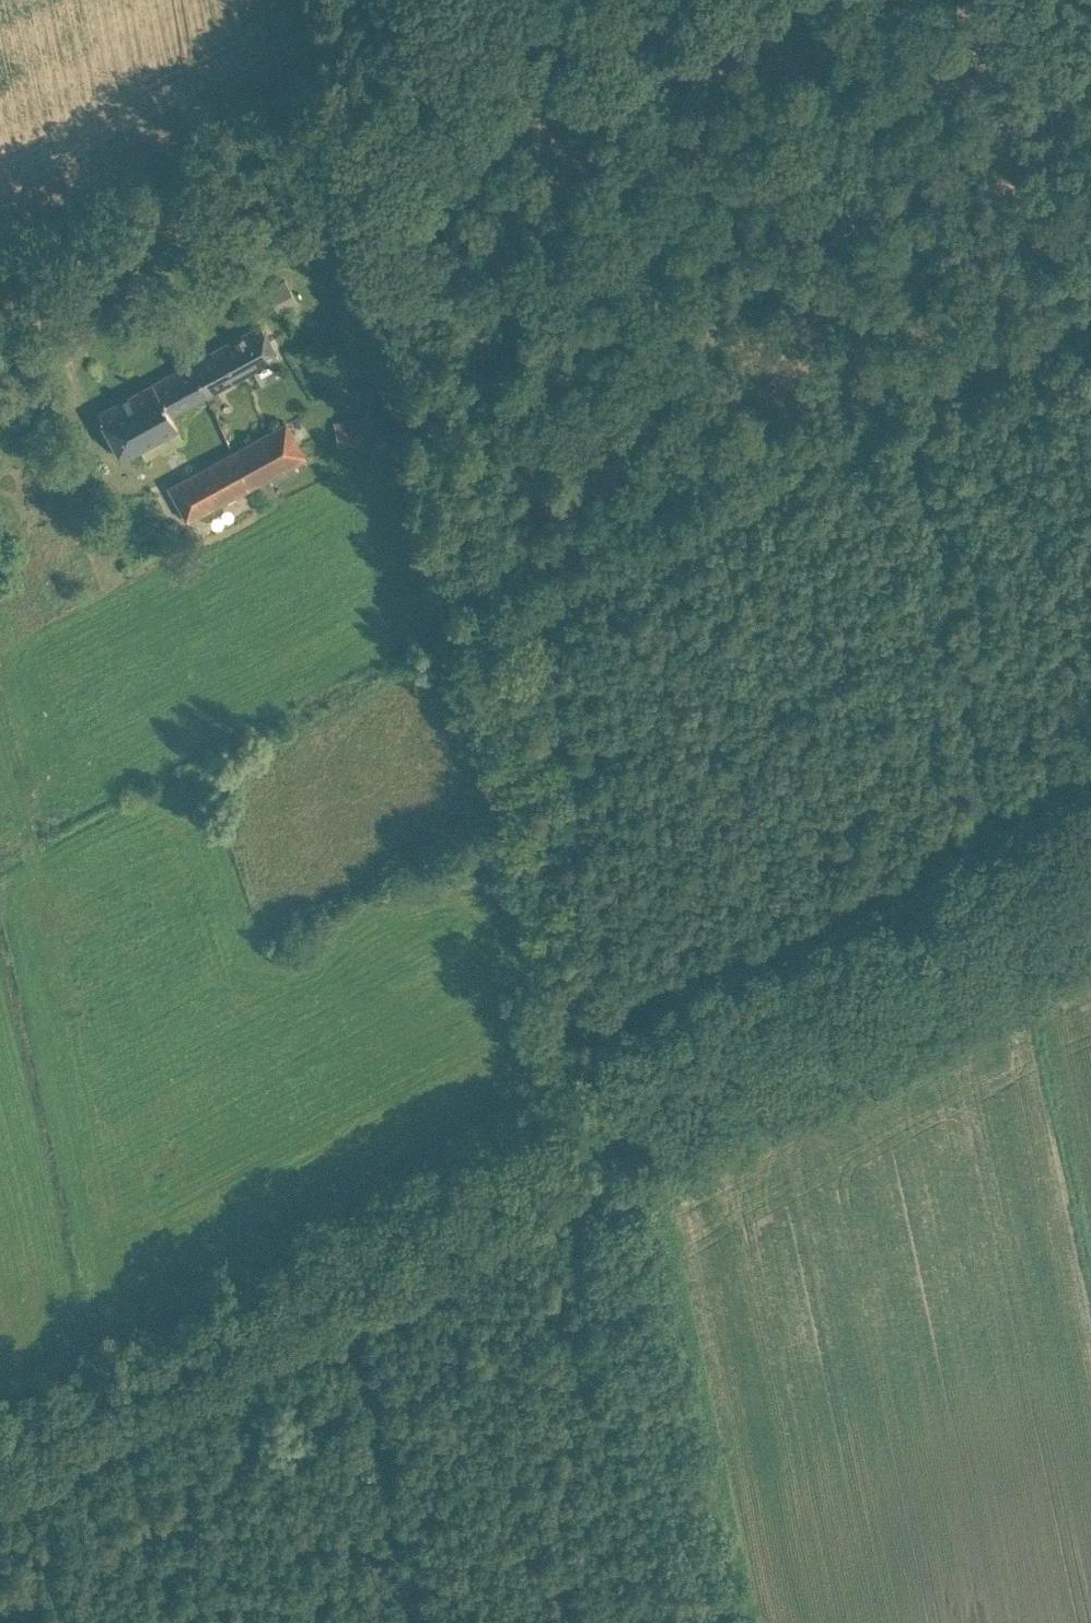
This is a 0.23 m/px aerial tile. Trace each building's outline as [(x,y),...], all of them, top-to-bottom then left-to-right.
[(179,368),(198,402),(280,358),(261,323),(179,368)] [(172,417),(198,402),(179,368),(98,412),(124,461),(180,431),(172,417)] [(373,438),(369,414),(334,420),(338,444),(373,438)] [(306,456),(286,419),(168,484),(188,521),(306,456)]
